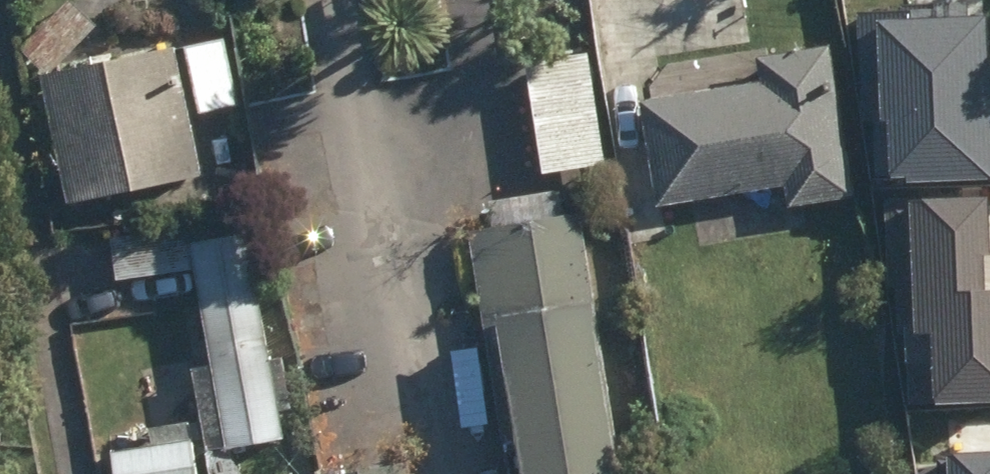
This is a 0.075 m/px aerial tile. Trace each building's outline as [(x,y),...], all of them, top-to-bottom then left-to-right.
[(22,49),(50,76),(96,30),(68,3),(22,49)] [(985,15),(968,16),(967,4),(854,11),(861,127),(872,127),(875,177),(907,175),(907,182),(989,177),(989,87),(985,15)] [(785,186),(788,208),(854,198),(830,48),(759,60),(762,82),(639,101),(657,208),(785,186)] [(533,58),(551,171),(615,161),(598,49),(533,58)] [(40,79),(66,205),(191,179),(165,53),(40,79)] [(561,217),(557,192),(491,203),(494,226),(466,231),(505,473),(621,473),(578,214),(561,217)] [(912,408),(989,403),(989,290),(985,291),(983,255),(989,254),(988,198),(884,199),(888,287),(895,286),(897,321),(905,349),(912,408)] [(191,369),(207,453),(283,440),(277,412),(294,409),(285,358),(269,361),(246,235),(190,244),(187,228),(108,241),(114,283),(194,270),(210,365),(191,369)] [(115,473),(196,473),(189,423),(150,429),(153,451),(113,458),(115,473)] [(326,473),(420,473),(416,456),(343,470),(339,445),(326,447),(331,473),(326,473)] [(941,449),(942,473),(989,473),(989,447),(941,449)]
